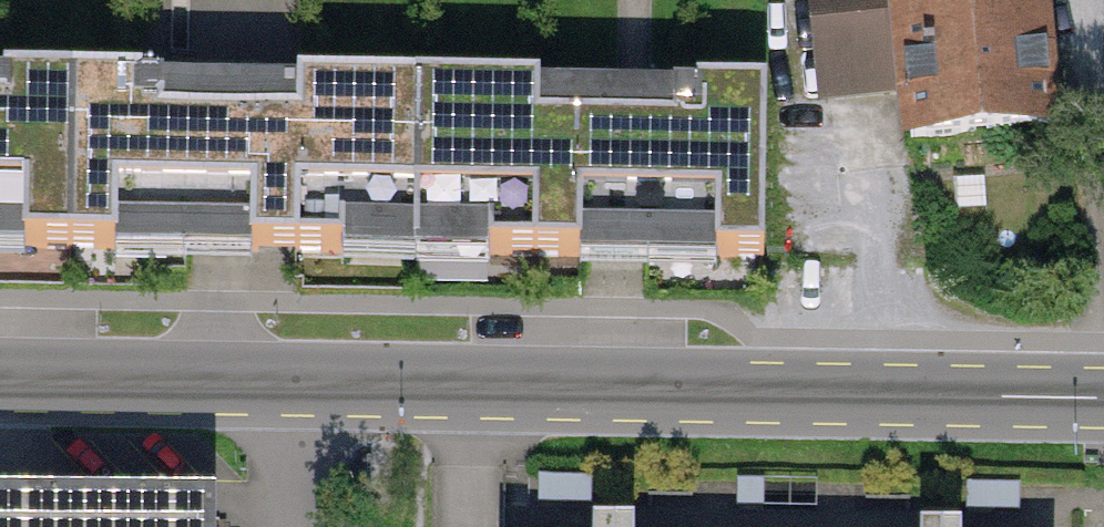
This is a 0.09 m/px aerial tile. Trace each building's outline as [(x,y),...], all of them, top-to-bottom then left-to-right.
[(827,109),(893,101),(897,144),(1061,126),(1047,0),(815,0),(827,109)] [(540,89),(297,85),(296,123),(268,123),(162,121),(163,91),(139,90),(139,83),(6,81),(6,88),(0,87),(0,226),(23,227),(23,248),(116,249),(116,229),(180,230),(179,249),(187,249),(188,229),(220,230),(250,230),(250,251),(269,251),(279,251),(345,252),(346,232),(412,233),(412,254),(420,254),(420,234),(488,235),(488,254),(581,256),(581,236),(614,237),(625,237),(645,237),(644,258),(650,258),(651,237),(714,238),(714,260),(764,261),(767,93),(673,92),(672,129),(613,128),(539,127),(540,89)] [(593,478),(537,477),(536,507),(593,508),(593,478)] [(765,480),(734,480),(734,510),(765,510),(765,480)] [(1021,483),(965,483),(965,512),(1021,513),(1021,483)] [(0,516),(0,526),(211,526),(211,518),(0,516)]
